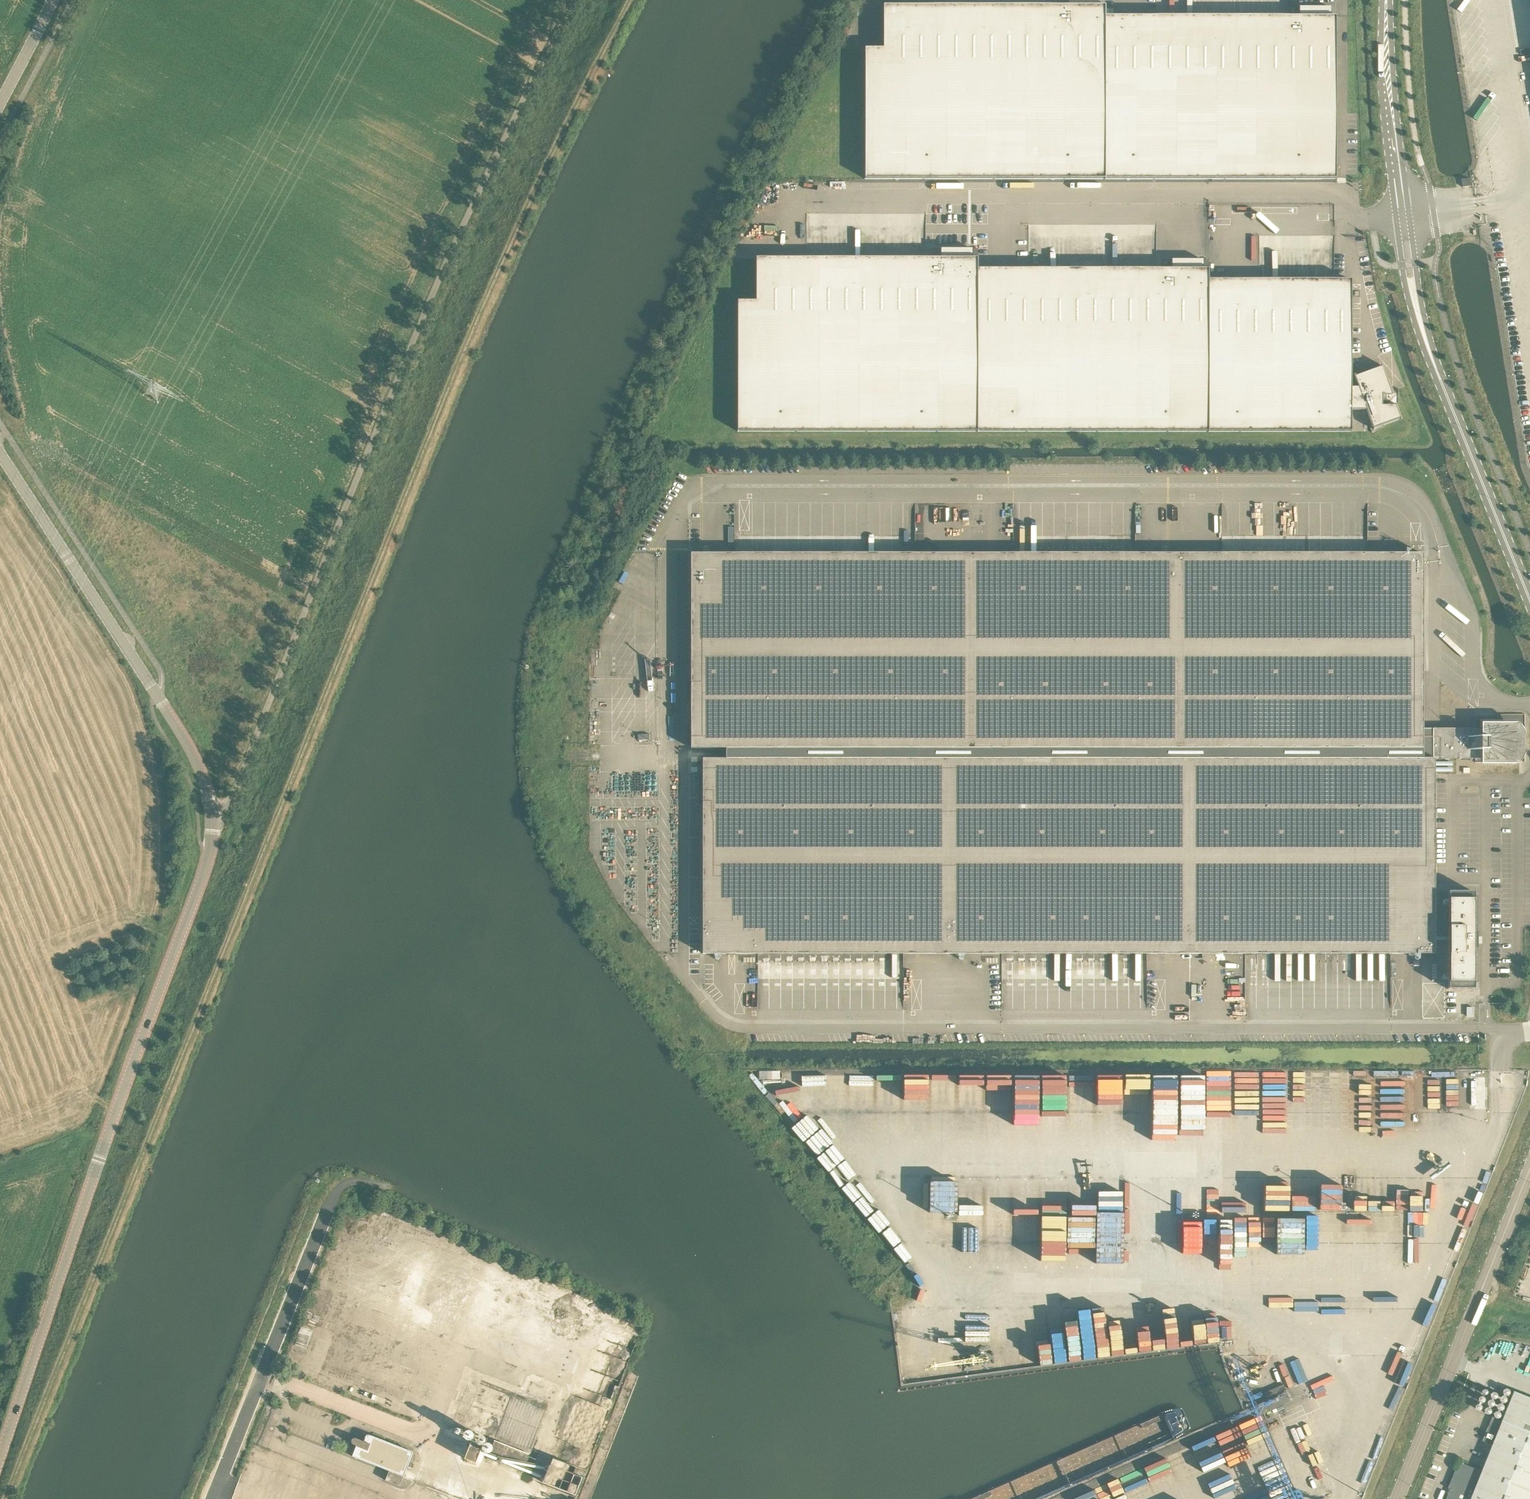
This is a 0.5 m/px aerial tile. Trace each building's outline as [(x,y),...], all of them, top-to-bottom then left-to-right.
[(1105,17),(1105,6),(1099,6),(1099,0),(1099,1),(1069,1),(1069,0),(1068,0),(1068,6),(1053,6),(934,6),(883,6),(883,49),(865,49),(865,179),(1105,179),(1105,17)] [(1335,179),(1335,17),(1330,17),(1330,8),(1329,8),(1329,12),(1299,12),(1299,8),(1298,8),(1298,17),(1284,17),(1156,17),(1105,17),(1105,179),(1209,179),(1335,179)] [(1462,180),(1462,182),(1463,188),(1471,186),(1470,179),(1462,180)] [(978,432),(978,269),(978,258),(972,258),(972,249),(972,253),(941,253),(941,249),(941,258),(926,258),(807,258),(756,258),(756,301),(737,301),(737,432),(978,432)] [(1208,432),(1208,280),(1208,269),(1203,269),(1203,260),(1202,260),(1202,264),(1172,264),(1172,260),(1171,260),(1171,269),(1157,269),(1028,269),(978,269),(978,432),(1208,432)] [(1351,280),(1259,280),(1208,280),(1208,432),(1351,432),(1351,410),(1351,387),(1351,280)] [(1351,410),(1366,410),(1373,430),(1374,430),(1374,428),(1400,418),(1400,420),(1401,420),(1396,405),(1386,405),(1386,395),(1391,395),(1392,395),(1381,365),(1380,365),(1381,367),(1355,376),(1354,375),(1353,375),(1358,387),(1351,387),(1351,410)] [(1422,729),(1422,553),(1179,554),(1179,748),(1422,748),(1422,729)] [(691,554),(691,748),(726,748),(935,748),(935,554),(691,554)] [(935,554),(935,748),(1179,748),(1179,554),(935,554)] [(703,954),(1433,953),(1434,759),(1498,759),(1498,756),(1509,756),(1512,752),(1514,748),(1515,744),(1514,739),(1512,735),(1508,732),(1498,732),(1498,729),(1422,729),(1422,748),(1179,748),(935,748),(726,748),(726,759),(702,759),(703,954)] [(1441,944),(1447,944),(1447,989),(1473,989),(1473,946),(1475,945),(1475,948),(1476,948),(1476,932),(1475,932),(1475,935),(1473,935),(1473,892),(1447,892),(1447,937),(1441,937),(1441,944)] [(930,1082),(930,1076),(907,1077),(907,1086),(925,1085),(925,1082),(930,1082)] [(1320,1225),(1328,1225),(1328,1227),(1343,1227),(1343,1215),(1320,1214),(1320,1225)] [(1346,1215),(1346,1223),(1360,1225),(1361,1217),(1346,1215)] [(1515,1392),(1503,1421),(1493,1417),(1483,1441),(1493,1445),(1483,1471),(1461,1463),(1459,1469),(1457,1468),(1448,1489),(1453,1490),(1451,1496),(1448,1495),(1447,1498),(1529,1498),(1529,1398),(1515,1392)] [(372,1436),(370,1435),(369,1435),(368,1435),(367,1435),(366,1436),(366,1437),(365,1438),(361,1436),(359,1440),(356,1438),(355,1438),(354,1438),(353,1439),(352,1439),(352,1440),(352,1441),(351,1441),(351,1442),(352,1443),(352,1444),(353,1444),(353,1445),(356,1446),(352,1457),(389,1471),(385,1480),(400,1486),(403,1477),(404,1477),(413,1452),(372,1436)] [(529,1455),(494,1441),(489,1454),(481,1450),(479,1455),(522,1472),(529,1455)] [(482,1446),(472,1442),(465,1459),(475,1463),(482,1446)] [(549,1465),(542,1482),(575,1495),(582,1478),(573,1474),(575,1468),(552,1459),(549,1465)]
